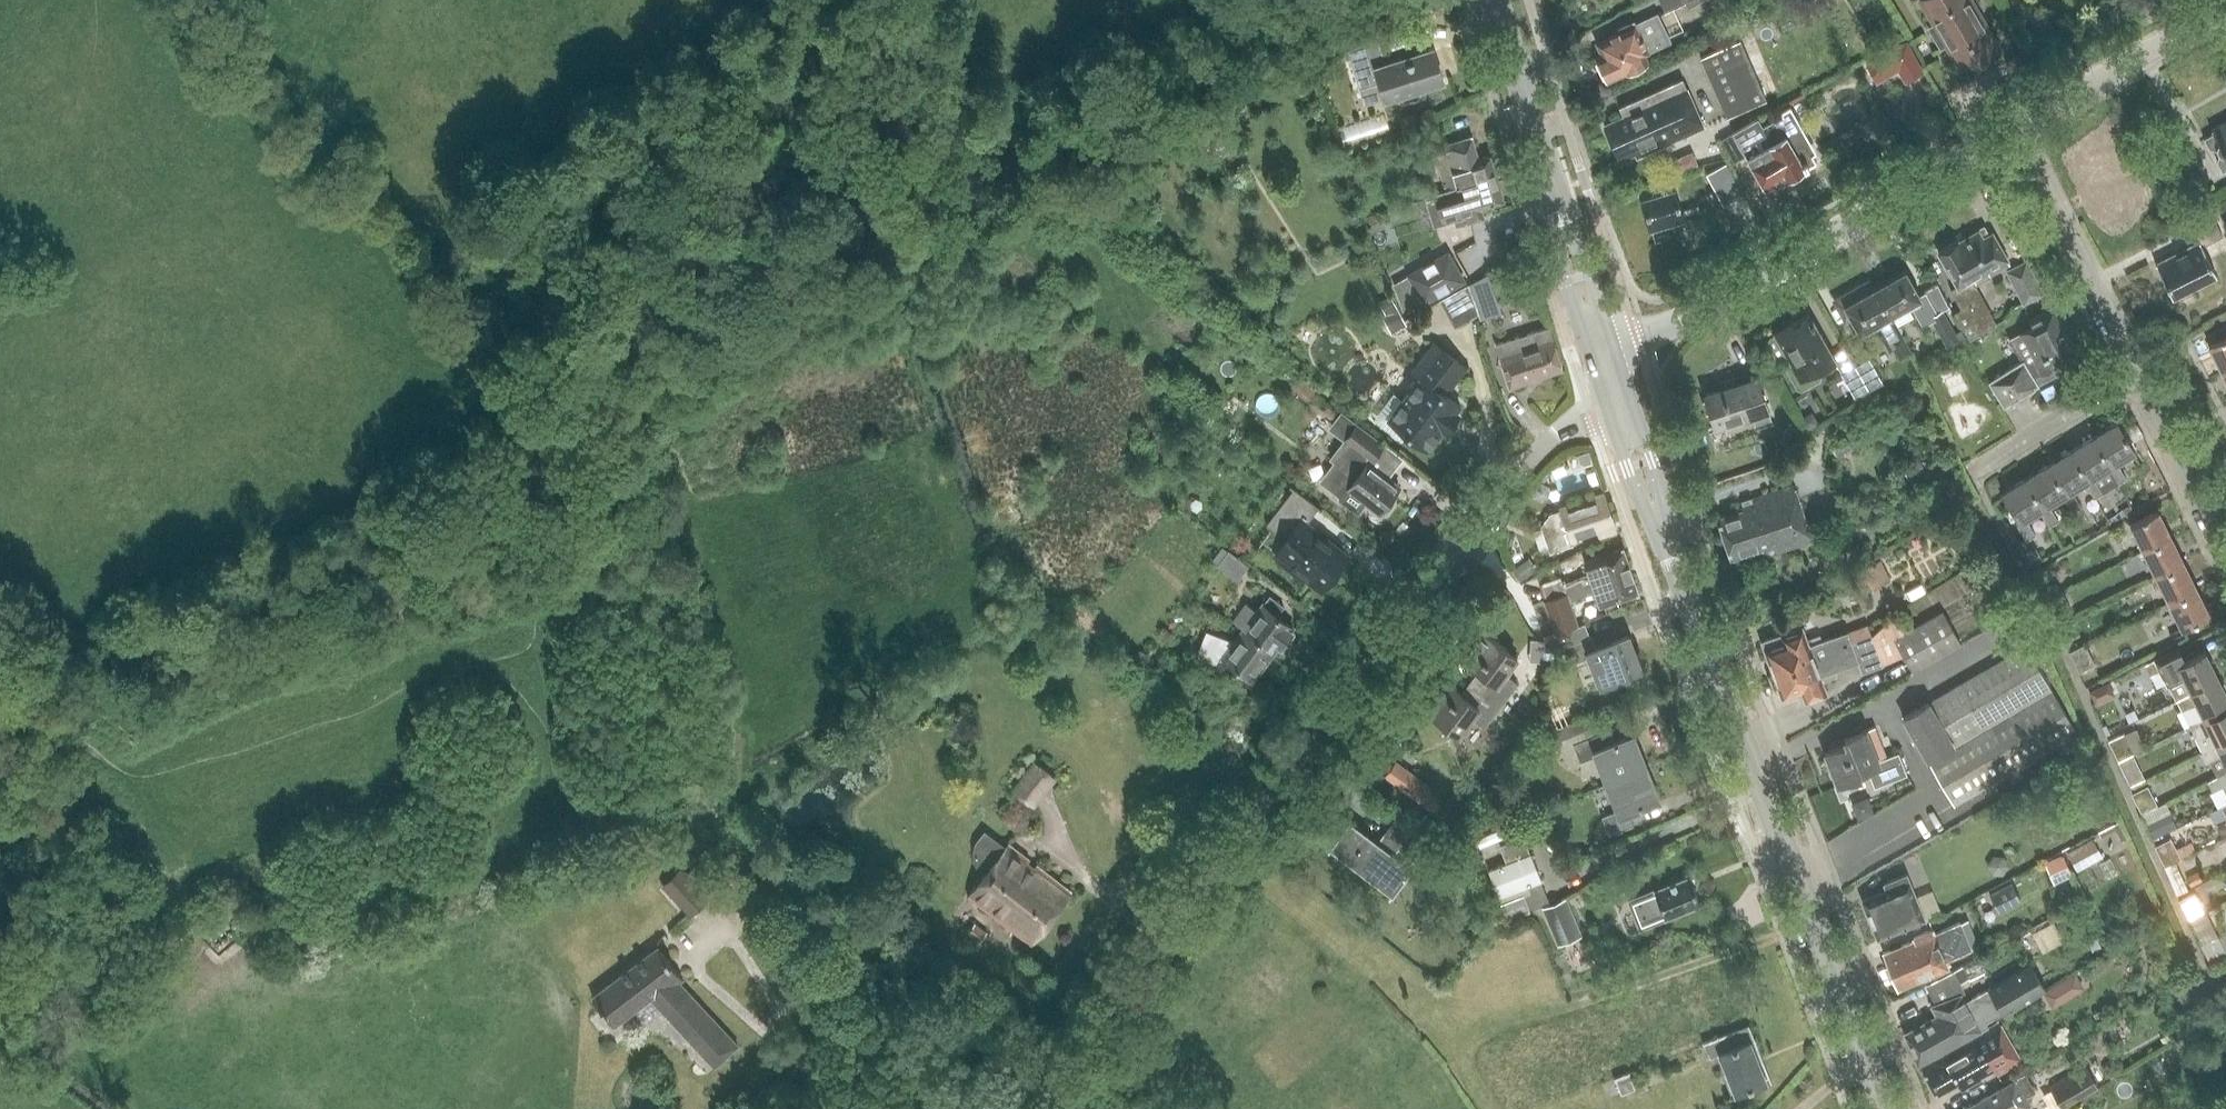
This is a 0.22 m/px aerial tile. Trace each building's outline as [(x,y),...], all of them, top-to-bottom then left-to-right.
[(1657,10),(1659,14),(1671,7),(1683,0),(1651,0),(1657,10)] [(1921,1),(1934,24),(1927,28),(1939,48),(1946,44),(1960,67),(1972,60),(1975,66),(1987,60),(1983,53),(1995,46),(1968,0),(1923,0),(1921,1)] [(1681,29),(1671,7),(1659,14),(1657,10),(1632,22),(1631,20),(1616,27),(1618,32),(1597,42),(1603,54),(1597,57),(1598,60),(1595,62),(1602,77),(1606,75),(1607,78),(1645,60),(1641,51),(1667,39),(1666,36),(1681,29)] [(1433,47),(1385,62),(1376,34),(1346,49),(1359,87),(1371,83),(1373,88),(1378,89),(1381,88),(1384,97),(1401,92),(1402,97),(1408,99),(1415,96),(1419,92),(1418,86),(1443,78),(1433,47)] [(1698,55),(1724,115),(1765,97),(1738,37),(1698,55)] [(1907,40),(1866,63),(1877,83),(1899,71),(1905,82),(1924,71),(1907,40)] [(1615,107),(1619,116),(1603,123),(1618,156),(1638,148),(1640,152),(1698,126),(1677,79),(1615,107)] [(1732,130),(1719,137),(1733,161),(1745,154),(1764,187),(1785,175),(1786,177),(1789,176),(1794,177),(1803,172),(1803,167),(1815,160),(1817,159),(1814,152),(1817,151),(1790,103),(1780,108),(1783,113),(1761,126),(1756,117),(1732,130)] [(2212,134),(2204,138),(2209,147),(2215,148),(2218,153),(2217,161),(2222,171),(2225,169),(2225,120),(2210,130),(2212,134)] [(1436,159),(1446,190),(1447,193),(1497,176),(1490,155),(1478,158),(1471,136),(1442,145),(1442,143),(1421,149),(1425,163),(1436,159)] [(1724,164),(1705,174),(1716,195),(1735,184),(1724,164)] [(1456,224),(1484,216),(1481,206),(1504,199),(1497,176),(1447,193),(1446,190),(1424,197),(1433,227),(1455,220),(1456,224)] [(1673,189),(1641,198),(1648,225),(1671,218),(1673,225),(1702,216),(1698,203),(1678,208),(1673,189)] [(1379,212),(1364,218),(1370,232),(1385,226),(1379,212)] [(2197,241),(2155,263),(2171,295),(2174,294),(2176,299),(2193,291),(2190,286),(2215,273),(2201,246),(2222,236),(2212,216),(2190,228),(2197,241)] [(1952,313),(1966,337),(1992,322),(1970,283),(2006,262),(1991,233),(1981,239),(1977,231),(1974,233),(1972,230),(1961,235),(1963,239),(1956,242),(1955,239),(1935,250),(1954,284),(1947,288),(1959,309),(1952,313)] [(1449,251),(1410,274),(1429,306),(1468,282),(1449,251)] [(2041,292),(2024,260),(2006,269),(2022,301),(2041,292)] [(1904,270),(1873,287),(1889,315),(1910,303),(1922,325),(1931,320),(1946,347),(1958,340),(1940,310),(1936,312),(1924,291),(1918,295),(1904,270)] [(1471,287),(1444,301),(1459,327),(1480,316),(1473,295),(1471,287)] [(1861,294),(1856,287),(1838,297),(1858,333),(1873,324),(1889,352),(1894,349),(1899,358),(1910,352),(1889,315),(1873,287),(1861,294)] [(1473,295),(1480,316),(1481,320),(1501,314),(1492,288),(1473,295)] [(1391,333),(1406,325),(1397,308),(1382,316),(1391,333)] [(2003,406),(2037,385),(2056,374),(2081,361),(2053,308),(2029,321),(2032,327),(2009,339),(2020,361),(1988,381),(2003,406)] [(1775,333),(1768,337),(1766,341),(1773,354),(1778,356),(1786,352),(1792,364),(1785,368),(1783,371),(1793,390),(1800,392),(1819,382),(1821,373),(1827,370),(1824,365),(1832,360),(1807,314),(1775,331),(1775,333)] [(2222,372),(2225,370),(2225,325),(2208,334),(2212,342),(2208,344),(2222,372)] [(1549,326),(1496,343),(1510,386),(1563,368),(1549,326)] [(1419,377),(1388,418),(1428,449),(1442,430),(1445,432),(1459,413),(1457,411),(1461,406),(1445,394),(1466,366),(1434,342),(1412,371),(1419,377)] [(1867,358),(1853,365),(1867,390),(1881,382),(1867,358)] [(1853,398),(1867,390),(1853,365),(1838,372),(1853,398)] [(1718,382),(1720,387),(1703,393),(1714,425),(1751,413),(1754,424),(1771,418),(1755,369),(1718,382)] [(1813,414),(1807,414),(1801,417),(1807,428),(1818,422),(1813,414)] [(2117,422),(2090,438),(2108,467),(2117,483),(2126,477),(2117,462),(2135,451),(2117,422)] [(1343,500),(1357,511),(1366,500),(1380,511),(1382,508),(1385,508),(1391,501),(1390,498),(1399,486),(1379,471),(1380,469),(1369,461),(1382,443),(1357,424),(1333,455),(1337,458),(1321,480),(1344,498),(1343,500)] [(2085,482),(2094,497),(2103,492),(2094,476),(2108,467),(2090,438),(2068,452),(2085,482)] [(2045,466),(2063,496),(2072,511),(2080,506),(2071,491),(2085,482),(2068,452),(2045,466)] [(2048,505),(2063,496),(2045,466),(2022,480),(2039,510),(2048,525),(2057,519),(2048,505)] [(2035,533),(2025,518),(2039,510),(2022,480),(2002,492),(2019,520),(2016,522),(2026,539),(2035,533)] [(1740,502),(1742,509),(1717,517),(1731,558),(1756,550),(1758,557),(1812,539),(1793,484),(1740,502)] [(1318,508),(1321,511),(1322,510),(1291,485),(1290,487),(1293,489),(1267,523),(1291,541),(1277,559),(1305,580),(1307,576),(1322,588),(1347,556),(1306,525),(1318,508)] [(1549,515),(1541,524),(1550,550),(1573,542),(1571,538),(1615,524),(1605,494),(1549,513),(1549,515)] [(2128,524),(2142,551),(2170,538),(2157,510),(2128,524)] [(2142,551),(2155,577),(2183,564),(2170,538),(2142,551)] [(1562,580),(1566,591),(1630,570),(1623,547),(1584,559),(1589,572),(1562,580)] [(1229,551),(1218,564),(1237,580),(1248,566),(1229,551)] [(1522,580),(1536,570),(1528,559),(1514,569),(1522,580)] [(1887,579),(1880,562),(1848,574),(1862,611),(1872,607),(1864,588),(1887,579)] [(2155,577),(2167,604),(2196,590),(2183,564),(2155,577)] [(1637,592),(1630,570),(1566,591),(1568,600),(1595,591),(1599,605),(1637,592)] [(2209,616),(2196,590),(2167,604),(2180,630),(2209,616)] [(1568,600),(1566,591),(1546,597),(1557,630),(1576,624),(1568,600)] [(2071,612),(2061,592),(2045,600),(2055,620),(2071,612)] [(1242,630),(1272,652),(1279,644),(1281,646),(1292,631),(1290,630),(1292,626),(1281,617),(1288,607),(1274,595),(1266,606),(1263,603),(1257,611),(1246,603),(1237,614),(1248,623),(1242,630)] [(1797,650),(1767,661),(1780,699),(1801,690),(1806,701),(1826,693),(1822,682),(1836,676),(1834,672),(1858,663),(1860,673),(1901,655),(1911,673),(1960,644),(1942,610),(1903,632),(1895,616),(1869,635),(1870,636),(1851,643),(1852,646),(1802,665),(1797,650)] [(1870,636),(1869,635),(1866,624),(1821,639),(1819,634),(1806,638),(1802,626),(1760,641),(1767,661),(1797,650),(1802,665),(1852,646),(1851,643),(1870,636)] [(1470,681),(1501,705),(1518,683),(1505,674),(1518,657),(1480,629),(1460,655),(1479,670),(1470,681)] [(1206,631),(1198,655),(1221,673),(1229,662),(1252,679),(1272,652),(1242,630),(1234,642),(1206,631)] [(1591,633),(1562,644),(1569,662),(1589,655),(1599,683),(1640,668),(1628,634),(1596,646),(1591,633)] [(1544,637),(1542,652),(1556,647),(1551,634),(1544,637)] [(1542,641),(1528,641),(1527,662),(1542,662),(1542,660),(1552,660),(1553,653),(1542,652),(1542,641)] [(2025,645),(1902,717),(1953,803),(2075,732),(2025,645)] [(2094,665),(2084,645),(2069,652),(2079,673),(2094,665)] [(2171,651),(2152,660),(2144,664),(2150,675),(2158,671),(2166,688),(2183,679),(2190,694),(2218,680),(2203,652),(2178,665),(2171,651)] [(1485,727),(1501,705),(1470,681),(1461,693),(1443,679),(1423,705),(1459,733),(1472,717),(1485,727)] [(2218,680),(2190,694),(2177,700),(2182,711),(2195,705),(2202,718),(2225,706),(2225,697),(2218,680)] [(2111,698),(2109,693),(2104,684),(2087,692),(2094,707),(2111,698)] [(2202,718),(2186,727),(2199,752),(2225,739),(2225,706),(2202,718)] [(1907,775),(1899,753),(1887,757),(1875,726),(1865,730),(1864,728),(1843,736),(1846,745),(1825,753),(1838,786),(1870,774),(1875,787),(1907,775)] [(1607,782),(1645,766),(1632,733),(1602,744),(1598,734),(1573,744),(1580,762),(1596,756),(1607,782)] [(2133,753),(2124,734),(2108,741),(2118,761),(2133,753)] [(2199,752),(2204,764),(2209,761),(2217,776),(2225,771),(2225,739),(2199,752)] [(2158,791),(2192,775),(2184,758),(2150,775),(2158,791)] [(1058,779),(1034,759),(1010,788),(1034,808),(1058,779)] [(1429,785),(1396,760),(1385,774),(1435,812),(1440,805),(1429,785)] [(1658,799),(1645,766),(1607,782),(1618,810),(1602,816),(1609,834),(1634,824),(1629,811),(1658,799)] [(2139,769),(2125,775),(2130,785),(2144,778),(2139,769)] [(2217,776),(2207,781),(2213,793),(2223,788),(2225,795),(2225,771),(2217,776)] [(2146,786),(2131,794),(2141,813),(2156,806),(2146,786)] [(1425,814),(1415,828),(1425,835),(1427,837),(1437,823),(1425,814)] [(2153,835),(2165,829),(2160,817),(2147,823),(2153,835)] [(1415,828),(1404,819),(1389,839),(1410,855),(1425,835),(1415,828)] [(1411,867),(1349,821),(1328,849),(1390,895),(1411,867)] [(1072,892),(1008,843),(1006,846),(985,830),(975,844),(976,861),(987,870),(967,895),(1031,944),(1072,892)] [(1503,846),(1510,865),(1492,872),(1503,899),(1546,883),(1528,837),(1503,846)] [(2153,845),(2163,865),(2179,857),(2175,848),(2169,837),(2153,845)] [(2092,838),(2067,851),(2077,868),(2101,855),(2092,838)] [(2190,841),(2175,848),(2179,857),(2194,850),(2190,841)] [(2062,855),(2046,862),(2056,883),(2071,875),(2062,855)] [(689,873),(682,866),(663,884),(692,914),(729,879),(707,856),(689,873)] [(2031,869),(1990,891),(2000,910),(2041,888),(2031,869)] [(2198,871),(2186,877),(2191,886),(2202,880),(2198,871)] [(1883,883),(1885,890),(1861,899),(1876,938),(1924,919),(1906,874),(1883,883)] [(1655,891),(1634,900),(1628,902),(1638,927),(1700,902),(1689,875),(1654,889),(1655,891)] [(2189,920),(2204,912),(2194,893),(2179,901),(2189,920)] [(1521,896),(1500,905),(1505,917),(1526,908),(1521,896)] [(1584,938),(1569,900),(1546,909),(1561,947),(1584,938)] [(2062,941),(2051,921),(2033,930),(2044,951),(2062,941)] [(1913,937),(1914,940),(1883,953),(1897,988),(1948,967),(1945,961),(1972,949),(1961,922),(1934,934),(1932,930),(1913,937)] [(989,933),(976,924),(969,936),(982,944),(989,933)] [(2208,960),(2225,952),(2216,934),(2199,942),(2208,960)] [(658,946),(592,996),(613,1025),(650,997),(715,1066),(738,1045),(679,982),(683,978),(658,946)] [(1960,994),(1930,1006),(1936,1017),(1906,1033),(1919,1064),(1987,1026),(1985,1022),(2013,1007),(2014,1009),(2045,990),(2028,964),(2001,982),(1971,998),(1974,1004),(1967,1007),(1960,994)] [(1962,966),(1954,971),(1961,983),(1970,978),(1962,966)] [(2068,975),(2045,988),(2052,999),(2075,986),(2068,975)] [(1999,1023),(1921,1067),(1936,1094),(1957,1082),(1960,1088),(1980,1077),(1979,1076),(1992,1068),(1996,1074),(2020,1061),(1999,1023)] [(1770,1080),(1751,1028),(1703,1045),(1710,1060),(1720,1056),(1735,1093),(1770,1080)] [(2084,1064),(2052,1084),(2064,1105),(2097,1085),(2084,1064)] [(1628,1073),(1614,1078),(1620,1093),(1634,1088),(1628,1073)] [(1964,1108),(2021,1108),(2030,1103),(2026,1096),(2034,1091),(2024,1074),(1964,1108)]
